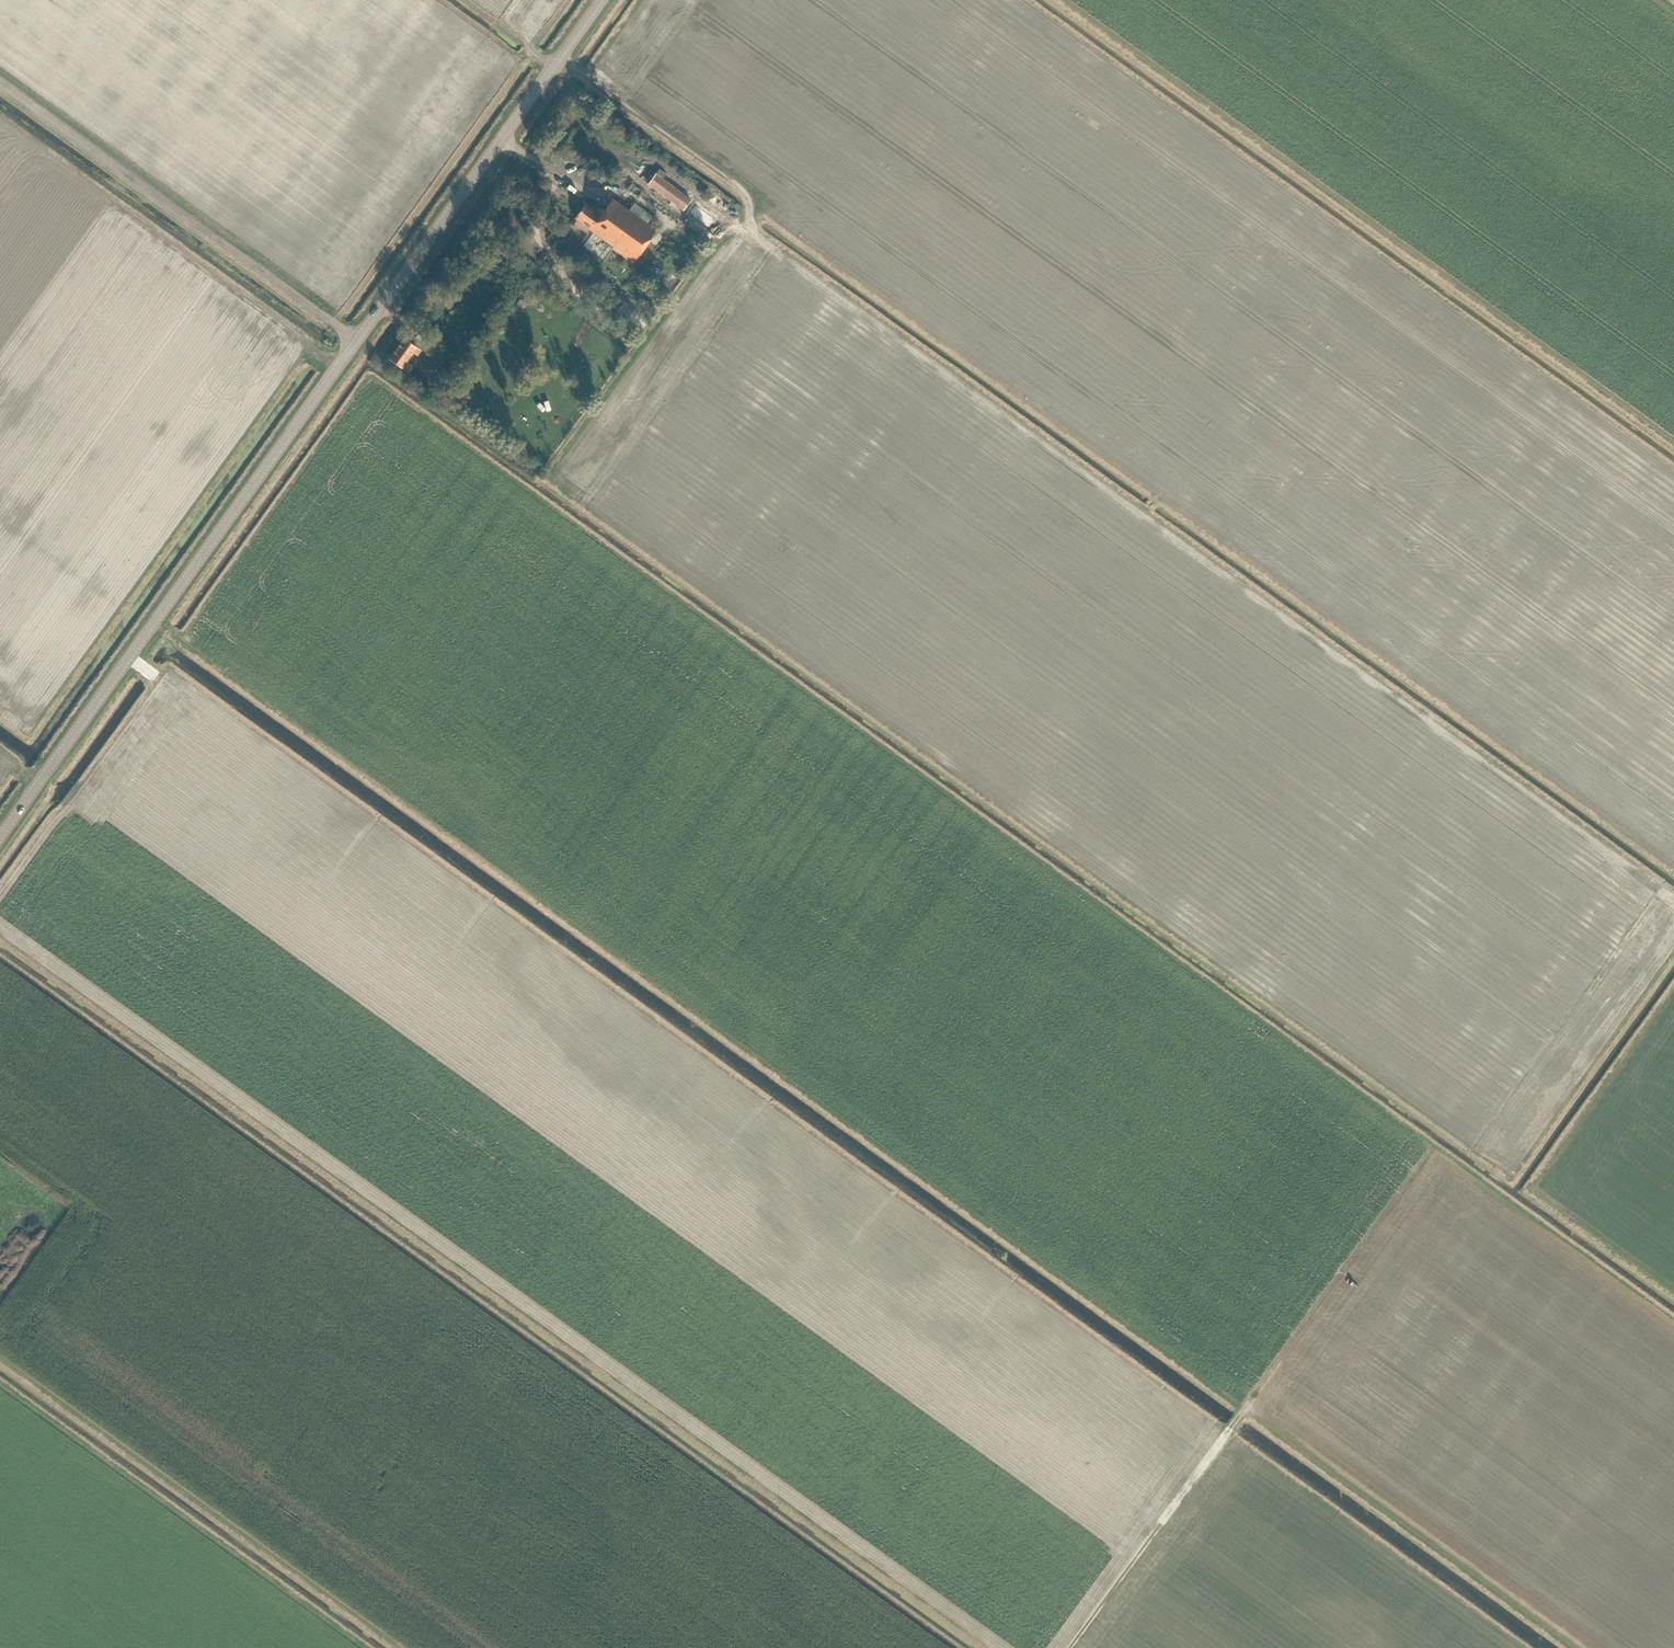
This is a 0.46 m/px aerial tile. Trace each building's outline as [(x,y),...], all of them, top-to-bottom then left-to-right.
[(655,173),(647,183),(671,201),(669,203),(672,206),(674,203),(683,209),(690,200),(663,179),(667,172),(660,167),(655,173)] [(601,212),(589,228),(612,245),(611,247),(631,262),(655,229),(611,198),(601,212)] [(574,217),(589,228),(601,212),(585,200),(574,217)] [(527,213),(523,219),(531,225),(535,219),(527,213)] [(403,338),(388,358),(408,373),(413,366),(406,361),(412,352),(416,355),(420,350),(403,338)] [(429,339),(422,348),(442,363),(449,353),(429,339)]
